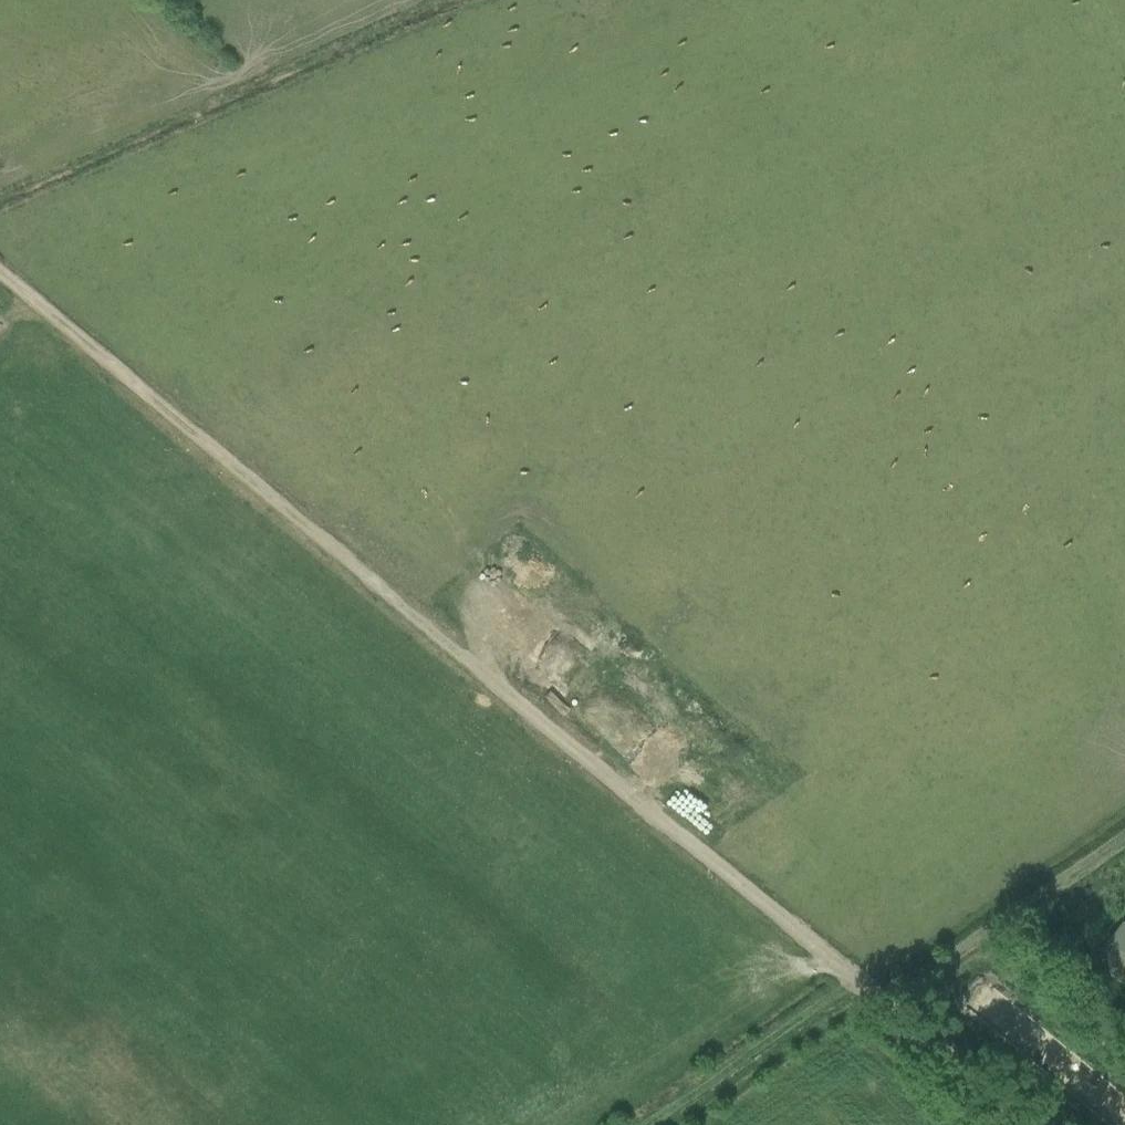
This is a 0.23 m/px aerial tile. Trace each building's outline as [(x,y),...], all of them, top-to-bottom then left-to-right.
[(708,833),(722,813),(685,787),(671,807),(708,833)] [(1122,920),(1105,944),(1110,975),(1124,985),(1124,919),(1122,920)]
